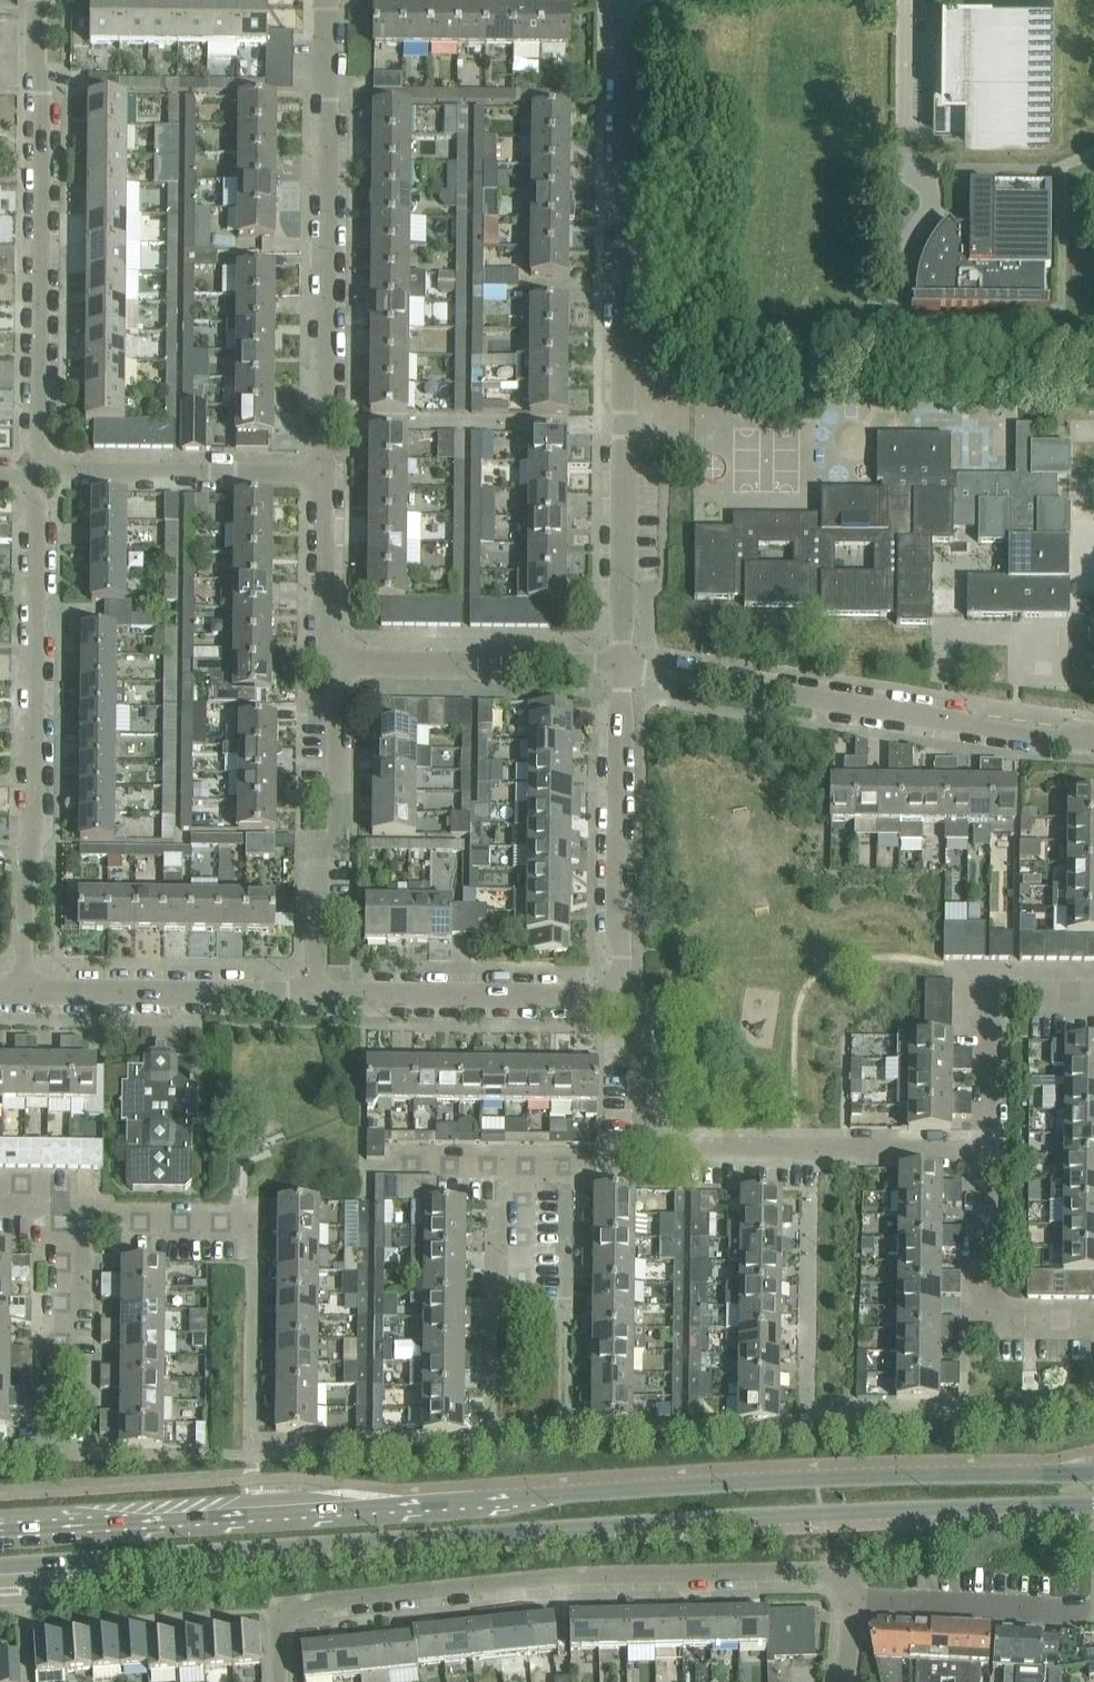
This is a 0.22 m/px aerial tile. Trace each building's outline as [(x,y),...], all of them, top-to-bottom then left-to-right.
[(1053,0),(944,0),(944,30),(934,29),(933,127),(964,128),(964,139),(1052,140),(1053,0)] [(119,44),(120,6),(90,6),(90,44),(119,44)] [(149,44),(149,7),(120,6),(119,44),(149,44)] [(179,45),(179,7),(149,7),(149,44),(179,45)] [(208,45),(209,7),(179,7),(179,45),(208,45)] [(238,46),(238,8),(209,7),(208,45),(238,46)] [(268,33),(268,19),(268,8),(238,8),(238,46),(268,46),(268,44),(268,33)] [(402,46),(403,10),(375,10),(374,46),(402,46)] [(430,47),(430,11),(403,10),(402,46),(430,47)] [(458,47),(458,11),(430,11),(430,47),(458,47)] [(485,47),(486,11),(458,11),(458,47),(485,47)] [(513,48),(514,11),(486,11),(485,47),(513,48)] [(541,48),(541,12),(514,11),(513,48),(541,48)] [(569,48),(569,19),(569,12),(541,12),(541,48),(569,48)] [(294,44),(294,33),(268,33),(268,44),(294,44)] [(294,56),(294,44),(268,44),(268,46),(267,56),(294,56)] [(294,68),(294,56),(267,56),(267,68),(294,68)] [(294,80),(294,68),(267,68),(267,79),(294,80)] [(120,90),(120,80),(120,77),(89,76),(89,90),(120,90)] [(293,91),(294,80),(267,79),(267,80),(267,91),(293,91)] [(149,90),(149,80),(120,80),(120,90),(149,90)] [(178,90),(178,80),(149,80),(149,90),(178,90)] [(207,90),(207,80),(178,80),(178,90),(207,90)] [(237,91),(237,80),(207,80),(207,90),(237,91)] [(267,91),(267,80),(237,80),(237,91),(267,91)] [(402,101),(402,91),(374,90),(374,100),(402,101)] [(430,101),(430,91),(402,91),(402,101),(430,101)] [(457,101),(458,91),(430,91),(430,101),(457,101)] [(485,102),(485,91),(458,91),(457,101),(485,102)] [(513,102),(513,92),(485,91),(485,102),(513,102)] [(540,102),(540,92),(513,92),(513,102),(540,102)] [(569,92),(540,92),(540,102),(569,103),(569,92)] [(127,97),(111,97),(89,97),(89,126),(127,127),(127,97)] [(169,98),(169,127),(179,127),(179,98),(169,98)] [(186,98),(186,126),(196,126),(196,98),(186,98)] [(276,126),(276,99),(240,98),(239,126),(276,126)] [(410,108),(374,107),(374,135),(410,135),(410,108)] [(468,108),(458,108),(445,108),(444,136),(457,136),(468,136),(468,108)] [(485,136),(485,109),(475,108),(474,136),(485,136)] [(569,137),(569,109),(533,109),(533,137),(569,137)] [(126,156),(127,127),(89,126),(89,156),(126,156)] [(196,154),(196,126),(186,126),(186,153),(196,154)] [(275,154),(276,126),(239,126),(239,154),(275,154)] [(179,157),(179,127),(169,127),(168,157),(179,157)] [(410,163),(410,135),(374,135),(373,163),(410,163)] [(467,164),(468,136),(457,136),(457,164),(467,164)] [(484,164),(485,136),(474,136),(474,164),(484,164)] [(569,165),(569,137),(533,137),(532,165),(569,165)] [(195,181),(196,154),(186,153),(185,181),(195,181)] [(275,182),(275,154),(239,154),(239,182),(275,182)] [(126,186),(126,156),(89,156),(88,185),(126,186)] [(178,186),(179,157),(168,157),(168,186),(178,186)] [(409,191),(410,163),(373,163),(373,190),(409,191)] [(467,191),(467,164),(457,164),(448,164),(447,191),(467,191)] [(484,192),(484,164),(474,164),(474,192),(484,192)] [(568,193),(569,165),(532,165),(532,193),(568,193)] [(195,209),(195,181),(185,181),(185,209),(195,209)] [(275,210),(275,182),(239,182),(239,210),(275,210)] [(1051,268),(1051,184),(969,184),(969,227),(955,227),(952,223),(942,233),(934,244),(928,256),(923,269),(920,283),(919,296),(920,296),(920,300),(911,300),(911,302),(914,302),(913,310),(911,310),(911,311),(1050,313),(1050,312),(1047,311),(1047,303),(1050,303),(1050,302),(1044,302),(1045,267),(1051,268)] [(126,215),(126,186),(88,185),(88,215),(126,215)] [(178,215),(178,186),(168,186),(168,215),(178,215)] [(409,219),(409,191),(373,190),(373,218),(409,219)] [(467,219),(467,191),(447,191),(447,207),(457,208),(457,219),(467,219)] [(484,220),(484,192),(474,192),(474,220),(484,220)] [(568,204),(568,193),(532,193),(532,220),(568,221),(575,221),(575,204),(568,204)] [(195,252),(195,209),(185,209),(185,252),(195,252)] [(275,238),(275,210),(239,210),(238,237),(275,238)] [(126,245),(126,215),(88,215),(88,244),(126,245)] [(178,245),(178,215),(168,215),(167,245),(178,245)] [(409,246),(409,219),(373,218),(372,246),(409,246)] [(467,247),(467,219),(457,219),(456,247),(467,247)] [(484,248),(484,220),(474,220),(473,248),(484,248)] [(568,249),(568,221),(532,220),(531,248),(568,249)] [(125,274),(126,245),(88,244),(88,274),(125,274)] [(177,274),(178,245),(167,245),(167,274),(177,274)] [(409,274),(409,246),(372,246),(372,274),(409,274)] [(466,275),(467,247),(456,247),(456,275),(466,275)] [(483,271),(484,248),(473,248),(473,289),(483,289),(518,289),(518,271),(483,271)] [(567,276),(568,249),(531,248),(531,276),(567,276)] [(217,252),(195,252),(185,252),(184,295),(194,295),(195,268),(217,268),(217,252)] [(274,268),(252,268),(238,268),(238,295),(274,296),(274,268)] [(125,304),(125,274),(88,274),(87,303),(125,304)] [(177,304),(177,274),(167,274),(167,304),(177,304)] [(426,274),(409,274),(372,274),(372,301),(408,302),(426,301),(426,274)] [(466,302),(466,275),(456,275),(439,274),(439,292),(456,292),(456,302),(466,302)] [(483,330),(483,289),(473,289),(473,329),(483,330)] [(194,323),(194,295),(184,295),(184,322),(194,323)] [(274,324),(274,296),(238,295),(238,323),(274,324)] [(408,329),(408,302),(372,301),(372,329),(408,329)] [(466,330),(466,302),(456,302),(456,330),(466,330)] [(567,302),(545,302),(531,302),(531,330),(567,330),(567,302)] [(125,333),(125,304),(87,303),(87,333),(125,333)] [(177,333),(177,304),(167,304),(166,333),(177,333)] [(194,350),(194,323),(184,322),(184,350),(194,350)] [(274,324),(238,323),(227,323),(227,335),(238,335),(237,351),(274,351),(274,324)] [(408,357),(408,329),(372,329),(371,357),(408,357)] [(483,358),(483,330),(473,329),(472,357),(483,358)] [(466,358),(466,330),(456,330),(455,358),(466,358)] [(567,358),(567,330),(531,330),(531,358),(567,358)] [(124,363),(125,333),(87,333),(87,362),(124,363)] [(176,363),(177,333),(166,333),(166,362),(176,363)] [(194,378),(194,350),(184,350),(184,378),(194,378)] [(273,379),(274,351),(237,351),(237,379),(273,379)] [(407,385),(408,357),(371,357),(371,384),(407,385)] [(517,370),(517,358),(483,358),(472,357),(472,385),(482,385),(482,370),(517,370)] [(465,385),(466,358),(455,358),(455,385),(465,385)] [(567,358),(531,358),(517,358),(517,370),(517,386),(530,386),(567,386),(567,358)] [(124,392),(124,363),(87,362),(86,392),(124,392)] [(176,392),(176,363),(166,362),(166,392),(176,392)] [(193,406),(194,378),(184,378),(184,406),(193,406)] [(273,407),(273,379),(237,379),(237,407),(273,407)] [(407,412),(407,385),(371,384),(371,412),(407,412)] [(465,413),(465,385),(455,385),(444,385),(444,403),(455,403),(455,413),(465,413)] [(508,402),(482,402),(482,385),(472,385),(472,413),(508,413),(508,402)] [(566,414),(567,386),(530,386),(530,414),(566,414)] [(886,401),(886,389),(851,389),(851,401),(886,401)] [(124,422),(124,392),(86,392),(86,421),(94,422),(106,422),(117,422),(124,422)] [(176,422),(176,392),(166,392),(165,422),(176,422)] [(183,406),(183,450),(205,451),(205,406),(193,406),(184,406),(183,406)] [(273,435),(273,407),(237,407),(236,451),(268,451),(268,435),(273,435)] [(106,448),(106,422),(94,422),(94,448),(106,448)] [(117,448),(117,422),(106,422),(106,448),(117,448)] [(129,448),(129,422),(124,422),(117,422),(117,448),(129,448)] [(141,448),(141,422),(129,422),(129,448),(141,448)] [(152,448),(152,422),(141,422),(141,448),(152,448)] [(164,449),(164,422),(152,422),(152,448),(164,449)] [(176,449),(176,426),(176,422),(165,422),(164,422),(164,449),(176,449)] [(887,616),(887,614),(897,614),(897,625),(932,625),(932,542),(953,542),(953,529),(958,529),(958,519),(978,519),(978,542),(1011,543),(1010,579),(978,579),(978,617),(1070,618),(1070,580),(1067,580),(1067,543),(1070,543),(1070,503),(1055,503),(1055,498),(1047,498),(1047,477),(1071,478),(1071,444),(1032,444),(1032,425),(1016,425),(1016,476),(957,476),(951,476),(951,437),(878,436),(877,483),(883,483),(882,492),(822,492),(821,516),(733,515),(733,531),(695,531),(695,599),(735,599),(735,597),(744,597),(744,607),(811,608),(811,606),(821,606),(821,616),(887,616)] [(407,460),(407,432),(371,432),(370,460),(407,460)] [(465,461),(465,433),(455,433),(454,461),(465,461)] [(495,436),(482,436),(482,433),(472,433),(471,461),(482,461),(482,458),(494,458),(495,436)] [(566,462),(566,434),(530,434),(530,461),(566,462)] [(406,488),(407,460),(370,460),(370,488),(406,488)] [(464,488),(465,461),(454,461),(454,488),(464,488)] [(481,489),(482,461),(471,461),(471,489),(481,489)] [(566,490),(566,462),(530,461),(529,489),(566,490)] [(406,516),(406,488),(370,488),(370,515),(406,516)] [(464,516),(464,488),(454,488),(454,516),(464,516)] [(481,517),(481,489),(471,489),(471,517),(481,517)] [(565,517),(566,490),(529,489),(529,517),(565,517)] [(126,522),(126,495),(93,495),(92,521),(126,522)] [(178,522),(179,495),(165,495),(165,522),(178,522)] [(209,524),(209,496),(185,496),(185,524),(195,524),(209,524)] [(272,525),(272,497),(236,497),(235,524),(272,525)] [(406,544),(406,516),(370,515),(369,543),(406,544)] [(464,544),(464,516),(454,516),(454,544),(464,544)] [(481,544),(481,517),(471,517),(471,544),(481,544)] [(565,545),(565,517),(529,517),(529,545),(565,545)] [(126,548),(126,522),(92,521),(92,548),(126,548)] [(178,549),(178,522),(165,522),(165,549),(178,549)] [(271,553),(272,525),(235,524),(235,552),(271,553)] [(405,571),(406,544),(369,543),(369,571),(405,571)] [(463,572),(464,544),(454,544),(453,572),(463,572)] [(481,572),(481,544),(471,544),(470,572),(481,572)] [(565,573),(565,545),(529,545),(529,573),(565,573)] [(125,575),(126,548),(92,548),(92,575),(125,575)] [(178,576),(178,549),(165,549),(164,575),(178,576)] [(195,580),(195,552),(185,552),(184,579),(195,580)] [(271,580),(271,553),(235,552),(235,580),(271,580)] [(405,599),(405,571),(369,571),(369,599),(381,599),(393,599),(405,599)] [(463,600),(463,572),(453,572),(453,600),(463,600)] [(480,599),(481,572),(470,572),(470,600),(480,600),(480,599)] [(565,601),(565,573),(529,573),(528,599),(528,601),(529,601),(540,601),(552,601),(565,601)] [(125,602),(125,575),(92,575),(92,602),(105,602),(105,615),(132,615),(132,602),(125,602)] [(177,616),(178,576),(164,575),(164,616),(177,616)] [(194,607),(195,580),(184,579),(184,607),(194,607)] [(271,608),(271,580),(235,580),(235,608),(271,608)] [(393,626),(393,599),(381,599),(381,626),(393,626)] [(404,626),(405,599),(393,599),(393,626),(404,626)] [(416,599),(405,599),(404,626),(416,626),(416,599)] [(428,626),(428,599),(416,599),(416,626),(428,626)] [(439,626),(440,599),(428,599),(428,626),(439,626)] [(451,626),(451,600),(440,599),(439,626),(451,626)] [(482,627),(482,599),(480,599),(480,600),(470,600),(470,626),(482,627)] [(493,627),(494,599),(482,599),(482,627),(493,627)] [(505,627),(505,599),(494,599),(493,627),(505,627)] [(517,627),(517,599),(505,599),(505,627),(517,627)] [(529,627),(529,601),(528,601),(528,599),(517,599),(517,627),(529,627)] [(463,626),(463,604),(463,600),(453,600),(451,600),(451,626),(463,626)] [(540,627),(540,601),(529,601),(529,627),(540,627)] [(552,627),(552,601),(540,601),(540,627),(552,627)] [(194,635),(194,607),(184,607),(184,635),(194,635)] [(271,636),(271,608),(235,608),(234,636),(271,636)] [(131,628),(156,629),(156,616),(132,615),(105,615),(105,628),(83,628),(82,655),(116,655),(116,628),(131,628)] [(177,656),(177,629),(156,629),(156,654),(164,654),(164,655),(177,656)] [(222,651),(194,651),(194,635),(184,635),(183,662),(194,662),(222,663),(222,651)] [(270,664),(271,636),(234,636),(234,663),(270,664)] [(115,681),(116,655),(82,655),(82,681),(115,681)] [(177,682),(177,656),(164,655),(164,682),(177,682)] [(193,705),(194,675),(194,662),(183,662),(183,705),(193,705)] [(270,705),(270,664),(234,663),(222,663),(194,662),(194,675),(207,675),(207,680),(212,680),(212,689),(216,689),(216,704),(270,705)] [(125,682),(115,681),(82,681),(82,708),(115,708),(125,708),(125,682)] [(176,709),(177,682),(164,682),(163,709),(176,709)] [(392,727),(392,701),(370,701),(370,736),(374,736),(374,748),(417,749),(417,727),(405,727),(392,727)] [(405,727),(405,701),(392,701),(392,727),(405,727)] [(418,727),(419,701),(405,701),(405,727),(417,727),(418,727)] [(432,727),(432,702),(419,701),(418,727),(432,727)] [(445,728),(446,702),(432,702),(432,727),(445,728)] [(459,728),(459,702),(446,702),(445,728),(459,728)] [(472,728),(472,702),(459,702),(459,728),(463,728),(472,728)] [(479,702),(478,726),(488,727),(492,727),(492,702),(479,702)] [(571,734),(572,720),(572,705),(529,704),(529,740),(580,741),(580,734),(571,734)] [(115,735),(115,708),(82,708),(82,734),(115,735)] [(176,735),(176,709),(163,709),(163,735),(176,735)] [(193,746),(193,717),(183,717),(183,746),(193,746)] [(276,718),(254,718),(240,718),(239,746),(276,746),(276,718)] [(488,740),(488,727),(478,726),(478,739),(488,740)] [(471,750),(472,728),(463,728),(463,749),(471,750)] [(115,761),(115,735),(82,734),(81,761),(115,761)] [(176,762),(176,735),(163,735),(163,762),(176,762)] [(488,761),(488,740),(478,739),(478,761),(488,761)] [(580,751),(580,741),(529,740),(529,762),(571,763),(571,751),(580,751)] [(877,823),(878,780),(866,780),(866,773),(867,773),(868,743),(855,741),(855,759),(854,823),(877,823)] [(193,773),(193,746),(183,746),(182,773),(193,773)] [(275,774),(276,746),(239,746),(239,774),(275,774)] [(900,823),(901,747),(889,746),(889,774),(890,774),(890,780),(878,780),(877,823),(877,838),(900,838),(900,823)] [(923,842),(923,824),(923,780),(911,780),(911,774),(913,774),(913,749),(901,747),(900,823),(900,838),(900,842),(923,842)] [(417,770),(417,749),(374,748),(373,769),(417,770)] [(471,770),(471,750),(463,749),(462,770),(471,770)] [(854,823),(855,759),(844,759),(844,779),(831,779),(831,801),(831,823),(854,823)] [(946,824),(947,760),(935,760),(935,780),(923,780),(923,824),(946,824)] [(968,824),(969,781),(957,781),(957,760),(947,760),(946,824),(968,824)] [(991,824),(992,761),(980,760),(980,781),(969,781),(968,824),(974,824),(974,847),(991,847),(991,836),(991,824)] [(114,788),(115,761),(81,761),(81,787),(114,788)] [(492,761),(488,761),(478,761),(478,782),(491,782),(492,761)] [(1003,761),(992,761),(991,824),(991,836),(1014,837),(1014,825),(1015,804),(1015,781),(1002,781),(1003,761)] [(175,788),(176,762),(163,762),(163,788),(175,788)] [(571,783),(571,763),(529,762),(528,783),(571,783)] [(417,791),(417,770),(373,769),(373,790),(417,791)] [(471,792),(471,770),(462,770),(462,792),(471,792)] [(192,801),(193,773),(182,773),(182,801),(192,801)] [(275,802),(275,774),(239,774),(239,802),(275,802)] [(491,805),(491,782),(478,782),(478,804),(491,805)] [(571,792),(571,783),(528,783),(528,805),(580,806),(580,792),(571,792)] [(114,814),(114,788),(81,787),(81,814),(114,814)] [(175,815),(175,788),(163,788),(163,815),(175,815)] [(416,813),(417,791),(373,790),(373,812),(416,813)] [(471,804),(471,792),(462,792),(462,813),(471,814),(471,804)] [(1068,795),(1068,818),(1093,819),(1093,795),(1068,795)] [(192,829),(192,801),(182,801),(182,829),(192,829)] [(275,830),(275,802),(239,802),(239,830),(275,830)] [(491,826),(491,805),(478,804),(471,804),(471,814),(470,826),(479,826),(491,826)] [(580,821),(580,806),(528,805),(528,827),(570,827),(571,821),(580,821)] [(1022,809),(1021,820),(1032,820),(1032,818),(1036,818),(1036,809),(1022,809)] [(416,836),(416,813),(373,812),(373,835),(416,836)] [(451,835),(470,835),(470,826),(471,814),(462,813),(451,813),(451,826),(451,835)] [(114,841),(114,814),(81,814),(80,841),(114,841)] [(175,841),(175,815),(163,815),(162,841),(175,841)] [(1068,818),(1068,841),(1093,842),(1093,819),(1068,818)] [(1032,833),(1032,820),(1021,820),(1021,833),(1032,833)] [(470,835),(470,841),(479,841),(479,826),(470,826),(470,835)] [(570,835),(570,827),(528,827),(528,848),(579,848),(579,835),(570,835)] [(218,846),(219,836),(191,836),(191,846),(218,846)] [(218,846),(246,847),(246,837),(219,836),(218,846)] [(275,847),(275,837),(246,837),(246,847),(275,847)] [(1068,841),(1067,864),(1093,864),(1093,842),(1068,841)] [(388,851),(388,842),(366,842),(366,851),(388,851)] [(409,851),(409,842),(388,842),(388,851),(409,851)] [(431,851),(431,842),(409,842),(409,851),(431,851)] [(465,843),(453,842),(431,842),(431,851),(465,852),(465,843)] [(109,858),(109,848),(80,847),(80,858),(109,858)] [(490,847),(479,847),(470,847),(470,868),(479,868),(489,868),(490,847)] [(136,858),(136,848),(109,848),(109,858),(108,871),(122,871),(122,858),(136,858)] [(164,858),(164,848),(136,848),(136,858),(164,858)] [(191,848),(164,848),(164,858),(191,858),(191,848)] [(579,863),(579,848),(528,848),(527,869),(570,869),(570,863),(579,863)] [(1067,864),(1067,887),(1093,887),(1093,864),(1067,864)] [(478,889),(479,868),(470,868),(470,889),(478,889)] [(570,890),(570,869),(527,869),(527,889),(570,890)] [(408,942),(409,900),(398,899),(398,888),(388,887),(388,899),(387,942),(408,942)] [(430,942),(430,900),(430,888),(420,887),(420,900),(409,900),(408,942),(430,942)] [(1067,887),(1067,909),(1093,910),(1093,887),(1067,887)] [(570,912),(570,890),(527,889),(527,912),(570,912)] [(107,930),(108,894),(80,893),(80,930),(107,930)] [(135,930),(135,894),(108,894),(107,930),(135,930)] [(163,930),(163,894),(135,894),(135,930),(163,930)] [(191,931),(191,894),(163,894),(163,930),(191,931)] [(218,931),(219,895),(191,894),(191,931),(218,931)] [(246,931),(247,895),(219,895),(218,931),(246,931)] [(274,932),(274,895),(247,895),(246,931),(274,932)] [(387,942),(388,899),(365,899),(365,941),(387,942)] [(464,935),(464,905),(452,905),(452,900),(430,900),(430,942),(452,942),(452,935),(464,935)] [(479,935),(479,921),(479,905),(464,905),(464,935),(479,935)] [(487,905),(479,905),(479,921),(487,921),(487,905)] [(1067,909),(1066,933),(1072,933),(1085,934),(1093,934),(1093,910),(1067,909)] [(569,952),(570,912),(527,912),(526,952),(569,952)] [(966,959),(966,923),(944,923),(944,959),(966,959)] [(986,924),(966,923),(966,959),(985,959),(986,924)] [(989,959),(1013,960),(1013,933),(989,933),(989,959)] [(1033,960),(1033,933),(1020,933),(1020,960),(1033,960)] [(1046,960),(1046,933),(1033,933),(1033,960),(1046,960)] [(1059,960),(1059,933),(1046,933),(1046,960),(1059,960)] [(1072,933),(1066,933),(1059,933),(1059,960),(1072,960),(1072,933)] [(1085,960),(1085,934),(1072,933),(1072,960),(1085,960)] [(1085,934),(1085,960),(1093,960),(1093,934),(1085,934)] [(953,981),(943,981),(925,981),(925,995),(952,995),(953,981)] [(952,1009),(952,995),(925,995),(925,1009),(952,1009)] [(952,1023),(952,1009),(925,1009),(924,1023),(952,1023)] [(952,1037),(952,1023),(924,1023),(924,1037),(952,1037)] [(972,1062),(972,1050),(952,1049),(952,1037),(924,1037),(898,1036),(898,1062),(972,1062)] [(26,1101),(27,1038),(16,1038),(15,1058),(4,1058),(3,1100),(26,1101)] [(49,1101),(49,1059),(38,1059),(38,1038),(27,1038),(26,1101),(49,1101)] [(71,1101),(72,1039),(61,1038),(61,1059),(49,1059),(49,1101),(71,1101)] [(83,1039),(72,1039),(71,1101),(71,1115),(104,1115),(105,1068),(96,1068),(96,1059),(83,1059),(83,1039)] [(1052,1042),(1052,1068),(1065,1068),(1093,1068),(1093,1043),(1052,1042)] [(483,1103),(483,1050),(474,1050),(474,1063),(460,1063),(460,1103),(483,1103)] [(505,1103),(505,1063),(492,1063),(492,1050),(483,1050),(483,1103),(505,1103)] [(122,1083),(122,1106),(121,1123),(127,1123),(126,1185),(132,1191),(186,1192),(192,1185),(193,1124),(198,1124),(199,1084),(193,1084),(193,1068),(177,1068),(177,1058),(171,1052),(151,1051),(144,1058),(144,1067),(128,1067),(127,1083),(122,1083)] [(391,1102),(392,1055),(368,1055),(368,1109),(373,1109),(379,1103),(379,1102),(391,1102)] [(415,1102),(415,1062),(400,1062),(400,1055),(392,1055),(391,1102),(415,1102)] [(437,1103),(438,1056),(429,1056),(429,1062),(415,1062),(415,1102),(437,1103)] [(460,1103),(460,1063),(446,1063),(446,1056),(438,1056),(437,1103),(460,1103)] [(528,1104),(528,1057),(520,1057),(520,1063),(505,1063),(505,1103),(528,1104)] [(550,1104),(551,1064),(536,1063),(536,1057),(528,1057),(528,1104),(550,1104)] [(573,1104),(574,1057),(565,1057),(565,1064),(551,1064),(550,1104),(573,1104)] [(597,1117),(597,1058),(574,1057),(573,1104),(575,1104),(575,1117),(597,1117)] [(862,1060),(851,1060),(851,1083),(862,1083),(862,1060)] [(951,1072),(972,1072),(972,1062),(898,1062),(899,1083),(951,1083),(951,1072)] [(1065,1068),(1065,1090),(1093,1091),(1093,1068),(1065,1068)] [(1041,1080),(1029,1080),(1029,1090),(1041,1090),(1041,1080)] [(880,1083),(862,1083),(851,1083),(851,1096),(868,1096),(880,1090),(880,1083)] [(972,1106),(972,1095),(951,1095),(951,1083),(899,1083),(899,1106),(909,1106),(972,1106)] [(1065,1090),(1056,1090),(1055,1113),(1093,1113),(1093,1091),(1065,1090)] [(951,1117),(971,1117),(972,1106),(909,1106),(908,1129),(951,1130),(951,1117)] [(1055,1113),(1055,1136),(1093,1136),(1093,1113),(1055,1113)] [(459,1144),(459,1134),(459,1125),(437,1125),(437,1134),(436,1144),(459,1144)] [(596,1145),(597,1131),(573,1131),(572,1135),(572,1145),(596,1145)] [(385,1143),(391,1143),(391,1133),(385,1133),(385,1132),(367,1132),(367,1159),(385,1160),(385,1143)] [(414,1143),(414,1134),(391,1133),(391,1143),(414,1143)] [(436,1144),(437,1134),(414,1134),(414,1143),(436,1144)] [(482,1144),(482,1134),(459,1134),(459,1144),(482,1144)] [(504,1144),(504,1134),(482,1134),(482,1144),(504,1144)] [(527,1145),(527,1135),(504,1134),(504,1144),(527,1145)] [(550,1145),(550,1135),(527,1135),(527,1145),(550,1145)] [(572,1145),(572,1135),(550,1135),(550,1145),(572,1145)] [(1055,1136),(1055,1159),(1064,1159),(1093,1159),(1093,1136),(1055,1136)] [(18,1167),(18,1142),(6,1141),(5,1167),(18,1167)] [(30,1167),(30,1142),(18,1142),(18,1167),(30,1167)] [(42,1168),(42,1142),(30,1142),(30,1167),(42,1168)] [(55,1168),(56,1142),(42,1142),(42,1168),(55,1168)] [(67,1168),(68,1142),(56,1142),(55,1168),(67,1168)] [(81,1168),(81,1142),(68,1142),(67,1168),(81,1168)] [(93,1168),(94,1142),(81,1142),(81,1168),(93,1168)] [(104,1143),(94,1142),(93,1168),(103,1169),(104,1143)] [(1064,1159),(1064,1182),(1093,1182),(1093,1159),(1064,1159)] [(962,1195),(962,1183),(941,1182),(942,1170),(899,1169),(899,1194),(962,1195)] [(385,1203),(385,1177),(375,1177),(375,1203),(385,1203)] [(398,1203),(398,1177),(385,1177),(385,1203),(398,1203)] [(411,1204),(412,1177),(398,1177),(398,1203),(411,1204)] [(423,1204),(423,1177),(412,1177),(411,1204),(423,1204)] [(437,1204),(437,1177),(423,1177),(423,1204),(437,1204)] [(1064,1182),(1064,1204),(1093,1205),(1093,1182),(1064,1182)] [(1029,1186),(1029,1203),(1040,1203),(1040,1186),(1029,1186)] [(634,1215),(635,1191),(595,1191),(594,1206),(588,1206),(588,1215),(634,1215)] [(684,1216),(685,1193),(675,1193),(670,1193),(669,1216),(675,1216),(684,1216)] [(701,1216),(701,1193),(691,1193),(691,1216),(701,1216)] [(781,1209),(782,1193),(741,1193),(741,1217),(792,1218),(792,1209),(781,1209)] [(941,1205),(962,1205),(962,1195),(899,1194),(899,1217),(941,1218),(941,1205)] [(319,1225),(319,1202),(272,1202),(272,1225),(319,1225)] [(359,1204),(359,1226),(369,1226),(369,1204),(359,1204)] [(375,1204),(375,1226),(384,1226),(385,1204),(375,1204)] [(437,1204),(423,1204),(411,1204),(411,1228),(472,1228),(472,1220),(465,1220),(466,1204),(437,1204)] [(1064,1204),(1063,1227),(1093,1227),(1093,1205),(1064,1204)] [(634,1215),(588,1215),(588,1223),(594,1223),(594,1237),(634,1238),(634,1215)] [(684,1239),(684,1216),(675,1216),(674,1239),(684,1239)] [(709,1216),(701,1216),(691,1216),(691,1239),(709,1239),(709,1216)] [(792,1218),(741,1217),(728,1217),(728,1239),(730,1239),(781,1240),(781,1226),(792,1227),(792,1218)] [(961,1241),(961,1228),(941,1228),(941,1218),(899,1217),(898,1240),(961,1241)] [(318,1249),(319,1225),(272,1225),(272,1234),(278,1234),(278,1248),(318,1249)] [(368,1249),(369,1226),(359,1226),(358,1249),(368,1249)] [(375,1226),(374,1249),(384,1249),(384,1226),(375,1226)] [(1063,1227),(1063,1249),(1093,1250),(1093,1227),(1063,1227)] [(472,1236),(472,1228),(411,1228),(411,1250),(465,1251),(465,1236),(472,1236)] [(634,1261),(634,1238),(594,1237),(594,1252),(582,1252),(582,1260),(634,1261)] [(684,1261),(684,1239),(674,1239),(674,1261),(684,1261)] [(709,1262),(709,1239),(691,1239),(690,1261),(700,1262),(709,1262)] [(781,1254),(781,1240),(730,1239),(730,1262),(740,1262),(787,1263),(787,1254),(781,1254)] [(861,1240),(861,1252),(873,1252),(873,1241),(861,1240)] [(941,1250),(961,1250),(961,1241),(898,1240),(898,1262),(940,1263),(941,1250)] [(31,1258),(11,1257),(11,1245),(0,1245),(0,1269),(31,1269),(31,1258)] [(318,1272),(318,1249),(278,1248),(278,1263),(271,1263),(271,1271),(318,1272)] [(368,1273),(368,1249),(358,1249),(358,1272),(368,1273)] [(384,1273),(384,1249),(374,1249),(374,1273),(384,1273)] [(1063,1249),(1063,1272),(1063,1274),(1067,1274),(1080,1274),(1093,1274),(1093,1250),(1063,1249)] [(465,1265),(465,1251),(411,1250),(411,1273),(424,1273),(471,1273),(471,1265),(465,1265)] [(634,1284),(634,1261),(582,1260),(582,1268),(594,1268),(593,1283),(634,1284)] [(684,1284),(684,1261),(674,1261),(674,1284),(684,1284)] [(700,1284),(700,1262),(690,1261),(690,1284),(700,1284)] [(787,1271),(787,1263),(740,1262),(740,1285),(780,1286),(780,1271),(787,1271)] [(961,1286),(961,1273),(940,1273),(940,1263),(898,1262),(898,1284),(961,1286)] [(165,1288),(165,1264),(122,1263),(122,1276),(102,1276),(102,1287),(165,1288)] [(31,1280),(31,1269),(0,1269),(0,1291),(11,1291),(11,1280),(31,1280)] [(318,1294),(318,1272),(271,1271),(271,1279),(278,1279),(278,1293),(318,1294)] [(1041,1298),(1041,1271),(1027,1271),(1027,1298),(1041,1298)] [(1054,1298),(1054,1271),(1041,1271),(1041,1298),(1054,1298)] [(1067,1298),(1067,1274),(1063,1274),(1063,1272),(1054,1271),(1054,1298),(1067,1298)] [(368,1294),(368,1273),(358,1272),(358,1294),(368,1294)] [(384,1295),(384,1273),(374,1273),(374,1294),(384,1295)] [(471,1282),(471,1273),(424,1273),(424,1296),(464,1296),(465,1282),(471,1282)] [(1079,1299),(1080,1274),(1067,1274),(1067,1298),(1079,1299)] [(1093,1299),(1093,1274),(1080,1274),(1079,1299),(1093,1299)] [(633,1305),(634,1284),(593,1283),(593,1297),(587,1297),(587,1305),(633,1305)] [(683,1306),(684,1284),(674,1284),(674,1306),(683,1306)] [(700,1306),(700,1284),(690,1284),(690,1306),(700,1306)] [(940,1296),(961,1296),(961,1286),(898,1284),(898,1308),(940,1309),(940,1296)] [(780,1300),(780,1286),(740,1285),(740,1307),(787,1308),(787,1300),(780,1300)] [(164,1312),(165,1288),(102,1287),(102,1298),(122,1299),(122,1311),(164,1312)] [(31,1303),(11,1303),(11,1291),(0,1291),(0,1314),(31,1314),(31,1303)] [(318,1317),(318,1294),(278,1293),(278,1308),(271,1308),(271,1316),(318,1317)] [(368,1318),(368,1294),(358,1294),(358,1318),(368,1318)] [(384,1318),(384,1295),(374,1294),(374,1318),(384,1318)] [(464,1311),(464,1296),(424,1296),(424,1318),(471,1319),(471,1311),(464,1311)] [(633,1329),(633,1305),(587,1305),(586,1313),(593,1314),(593,1328),(633,1329)] [(683,1329),(683,1306),(674,1306),(673,1329),(683,1329)] [(700,1329),(700,1306),(690,1306),(690,1329),(700,1329)] [(791,1308),(787,1308),(740,1307),(739,1330),(780,1331),(780,1317),(791,1318),(791,1308)] [(960,1332),(960,1319),(940,1318),(940,1309),(898,1308),(897,1331),(960,1332)] [(164,1334),(164,1312),(122,1311),(122,1321),(101,1321),(101,1333),(164,1334)] [(31,1326),(31,1314),(0,1314),(0,1337),(10,1337),(10,1325),(31,1326)] [(317,1339),(318,1317),(271,1316),(271,1325),(277,1325),(277,1339),(317,1339)] [(367,1340),(368,1318),(358,1318),(358,1340),(367,1340)] [(384,1340),(384,1318),(374,1318),(374,1340),(384,1340)] [(471,1327),(471,1319),(424,1318),(424,1341),(464,1341),(464,1327),(471,1327)] [(633,1341),(633,1329),(593,1328),(593,1342),(586,1342),(586,1351),(633,1352),(645,1352),(645,1341),(633,1341)] [(683,1353),(683,1329),(673,1329),(673,1352),(683,1353)] [(699,1352),(700,1329),(690,1329),(689,1353),(702,1353),(702,1352),(699,1352)] [(780,1345),(780,1331),(739,1330),(739,1353),(786,1353),(786,1345),(780,1345)] [(939,1341),(960,1341),(960,1332),(897,1331),(897,1353),(939,1354),(939,1341)] [(164,1357),(164,1334),(101,1333),(101,1344),(121,1344),(121,1356),(164,1357)] [(194,1334),(194,1347),(205,1347),(205,1334),(194,1334)] [(31,1348),(10,1348),(10,1337),(0,1337),(0,1359),(31,1360),(31,1348)] [(317,1363),(317,1339),(277,1339),(277,1354),(271,1354),(270,1362),(317,1363)] [(367,1363),(367,1340),(358,1340),(358,1363),(367,1363)] [(383,1363),(384,1340),(374,1340),(374,1363),(383,1363)] [(397,1340),(384,1340),(383,1363),(397,1363),(397,1340)] [(464,1356),(464,1341),(424,1341),(423,1364),(470,1364),(470,1356),(464,1356)] [(632,1374),(633,1352),(586,1351),(586,1359),(592,1359),(592,1373),(632,1374)] [(868,1351),(859,1351),(858,1375),(868,1375),(868,1351)] [(682,1375),(683,1353),(673,1352),(673,1374),(682,1375)] [(701,1374),(702,1353),(689,1353),(689,1375),(699,1375),(699,1374),(701,1374)] [(791,1353),(786,1353),(739,1353),(739,1375),(779,1376),(779,1362),(791,1362),(791,1353)] [(960,1376),(960,1364),(939,1364),(939,1354),(897,1353),(897,1376),(960,1376)] [(164,1379),(164,1357),(121,1356),(121,1367),(101,1367),(101,1378),(164,1379)] [(30,1371),(31,1360),(0,1359),(0,1383),(10,1383),(10,1371),(30,1371)] [(317,1385),(317,1363),(270,1362),(270,1370),(277,1370),(277,1384),(317,1385)] [(367,1386),(367,1363),(358,1363),(357,1385),(367,1386)] [(383,1386),(383,1363),(374,1363),(374,1386),(383,1386)] [(470,1372),(470,1364),(423,1364),(423,1386),(464,1387),(464,1372),(470,1372)] [(632,1398),(632,1374),(592,1373),(592,1388),(585,1388),(585,1395),(585,1397),(632,1398)] [(682,1398),(682,1375),(673,1374),(673,1398),(682,1398)] [(699,1399),(699,1375),(689,1375),(689,1399),(699,1399)] [(779,1390),(779,1376),(739,1375),(730,1375),(730,1386),(739,1386),(739,1399),(785,1400),(785,1390),(779,1390)] [(868,1398),(868,1375),(858,1375),(858,1398),(868,1398)] [(939,1386),(959,1387),(960,1376),(897,1376),(896,1399),(939,1399),(939,1386)] [(163,1402),(163,1401),(164,1379),(101,1378),(101,1389),(121,1389),(121,1402),(163,1402)] [(30,1394),(10,1394),(10,1383),(0,1383),(0,1405),(30,1405),(30,1394)] [(317,1408),(317,1385),(277,1384),(277,1399),(265,1399),(265,1407),(270,1407),(270,1408),(317,1408)] [(367,1409),(367,1386),(357,1385),(357,1409),(367,1409)] [(383,1409),(383,1386),(374,1386),(374,1409),(383,1409)] [(463,1401),(464,1387),(423,1386),(423,1409),(470,1410),(470,1401),(463,1401)] [(580,1395),(580,1404),(592,1404),(592,1420),(632,1420),(632,1398),(585,1397),(585,1395),(580,1395)] [(682,1420),(682,1398),(673,1398),(672,1420),(682,1420)] [(698,1420),(699,1399),(689,1399),(688,1420),(698,1420)] [(785,1407),(785,1400),(739,1399),(738,1422),(779,1422),(779,1407),(785,1407)] [(173,1401),(163,1401),(163,1402),(121,1402),(121,1412),(100,1412),(100,1423),(163,1424),(172,1424),(173,1401)] [(7,1447),(8,1429),(9,1429),(10,1416),(30,1416),(30,1405),(0,1405),(0,1447),(7,1447)] [(657,1405),(657,1419),(671,1419),(671,1405),(657,1405)] [(316,1432),(317,1408),(270,1408),(270,1416),(276,1416),(276,1431),(316,1432)] [(366,1431),(367,1409),(357,1409),(357,1431),(366,1431)] [(383,1431),(383,1409),(374,1409),(374,1431),(383,1431)] [(470,1418),(470,1410),(423,1409),(423,1433),(463,1433),(463,1418),(470,1418)] [(163,1448),(163,1424),(100,1423),(100,1434),(121,1435),(120,1447),(163,1448)] [(194,1448),(203,1448),(203,1425),(194,1425),(194,1448)] [(767,1646),(767,1611),(738,1612),(739,1646),(767,1646)] [(767,1611),(767,1646),(768,1663),(775,1663),(775,1660),(816,1658),(815,1624),(790,1625),(790,1611),(767,1611)] [(711,1647),(710,1612),(682,1613),(683,1647),(711,1647)] [(739,1646),(738,1612),(710,1612),(711,1647),(739,1646)] [(654,1648),(654,1613),(627,1614),(628,1649),(654,1648)] [(683,1647),(682,1613),(654,1613),(654,1648),(683,1647)] [(598,1649),(597,1614),(569,1615),(570,1650),(598,1649)] [(628,1649),(627,1614),(597,1614),(598,1649),(628,1649)] [(554,1617),(525,1620),(529,1654),(557,1651),(554,1617)] [(529,1654),(525,1620),(497,1623),(501,1657),(529,1654)] [(501,1657),(497,1623),(469,1626),(472,1660),(501,1657)] [(892,1624),(878,1623),(869,1633),(880,1681),(892,1681),(892,1676),(888,1675),(892,1624)] [(912,1625),(892,1624),(888,1675),(892,1676),(892,1681),(901,1681),(903,1662),(910,1662),(912,1625)] [(932,1626),(912,1625),(910,1662),(917,1663),(916,1681),(929,1681),(932,1626)] [(472,1660),(469,1626),(441,1629),(444,1663),(472,1660)] [(952,1627),(932,1626),(929,1681),(942,1681),(949,1681),(950,1665),(952,1627)] [(971,1627),(952,1627),(950,1665),(949,1681),(956,1681),(968,1681),(971,1627)] [(991,1628),(971,1627),(968,1681),(982,1681),(983,1666),(989,1666),(990,1651),(991,1628)] [(444,1663),(441,1629),(412,1632),(413,1636),(416,1666),(417,1666),(444,1663)] [(994,1631),(993,1668),(1004,1668),(1004,1681),(1016,1681),(1018,1632),(1018,1634),(1011,1634),(1011,1632),(1007,1632),(1005,1630),(1000,1629),(998,1631),(994,1631)] [(261,1666),(259,1630),(231,1632),(233,1667),(261,1666)] [(149,1666),(147,1638),(147,1631),(118,1633),(121,1668),(148,1666),(149,1666)] [(1016,1681),(1046,1681),(1047,1671),(1057,1671),(1059,1634),(1039,1633),(1037,1631),(1032,1631),(1030,1633),(1026,1633),(1026,1634),(1019,1634),(1019,1632),(1018,1632),(1016,1681)] [(233,1667),(231,1632),(203,1634),(205,1669),(233,1667)] [(118,1633),(90,1635),(92,1670),(93,1681),(114,1681),(121,1681),(121,1668),(118,1633)] [(1062,1671),(1062,1669),(1089,1666),(1087,1652),(1083,1653),(1084,1633),(1074,1633),(1074,1634),(1059,1634),(1057,1671),(1062,1671)] [(205,1669),(203,1634),(175,1636),(177,1671),(205,1669)] [(92,1670),(90,1635),(63,1637),(65,1672),(92,1670)] [(177,1671),(175,1636),(147,1638),(149,1666),(148,1666),(148,1673),(177,1671)] [(416,1666),(413,1636),(385,1639),(388,1673),(418,1670),(417,1666),(416,1666)] [(63,1637),(34,1639),(37,1681),(66,1681),(65,1672),(63,1637)] [(388,1673),(385,1639),(357,1642),(360,1676),(388,1673)] [(360,1676),(357,1642),(329,1645),(332,1679),(360,1676)] [(329,1645),(301,1648),(304,1681),(332,1679),(329,1645)] [(19,1655),(0,1657),(0,1681),(21,1681),(19,1655)] [(701,1681),(712,1681),(712,1668),(701,1669),(701,1681)] [(1057,1671),(1047,1671),(1046,1681),(1062,1681),(1062,1671),(1057,1671)]
